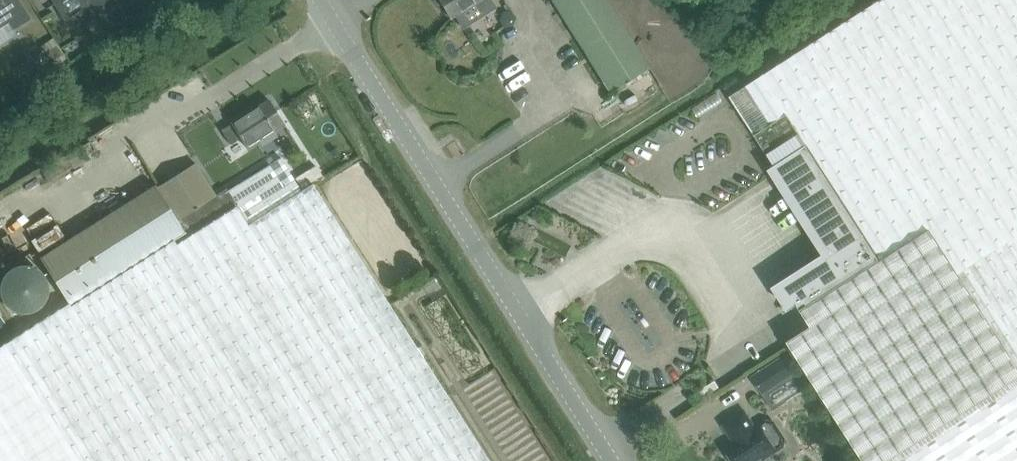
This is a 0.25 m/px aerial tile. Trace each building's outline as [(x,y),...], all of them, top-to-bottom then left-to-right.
[(30,20),(17,0),(6,0),(3,2),(2,0),(0,0),(0,28),(9,22),(14,30),(30,20)] [(111,29),(128,18),(117,0),(92,0),(111,29)] [(449,20),(481,0),(437,0),(449,20)] [(604,0),(549,0),(607,94),(647,69),(604,0)] [(763,77),(731,97),(755,135),(787,115),(879,259),(798,310),(809,327),(789,340),(834,410),(867,460),(1016,460),(1016,0),(883,0),(763,77)] [(553,64),(563,59),(555,46),(545,51),(553,64)] [(647,97),(662,89),(656,79),(642,88),(647,97)] [(694,101),(697,111),(722,101),(718,91),(694,101)] [(247,151),(284,128),(269,103),(231,126),(232,128),(222,134),(231,147),(241,141),(247,151)] [(580,116),(568,120),(573,134),(585,130),(580,116)] [(90,142),(77,149),(83,159),(95,152),(90,142)] [(312,185),(301,192),(280,158),(228,192),(227,189),(216,196),(195,164),(157,189),(155,186),(40,260),(69,305),(0,349),(0,460),(488,460),(312,185)] [(39,256),(65,239),(58,227),(32,244),(39,256)] [(23,265),(16,266),(9,269),(3,275),(0,282),(0,296),(1,299),(5,305),(11,310),(19,313),(27,313),(36,310),(42,305),(45,299),(48,292),(47,284),(44,276),(38,269),(30,266),(23,265)] [(788,355),(752,378),(764,397),(801,374),(788,355)] [(723,427),(731,439),(733,438),(736,442),(724,449),(732,460),(763,460),(782,448),(784,441),(773,424),(766,423),(755,430),(744,413),(723,427)]
